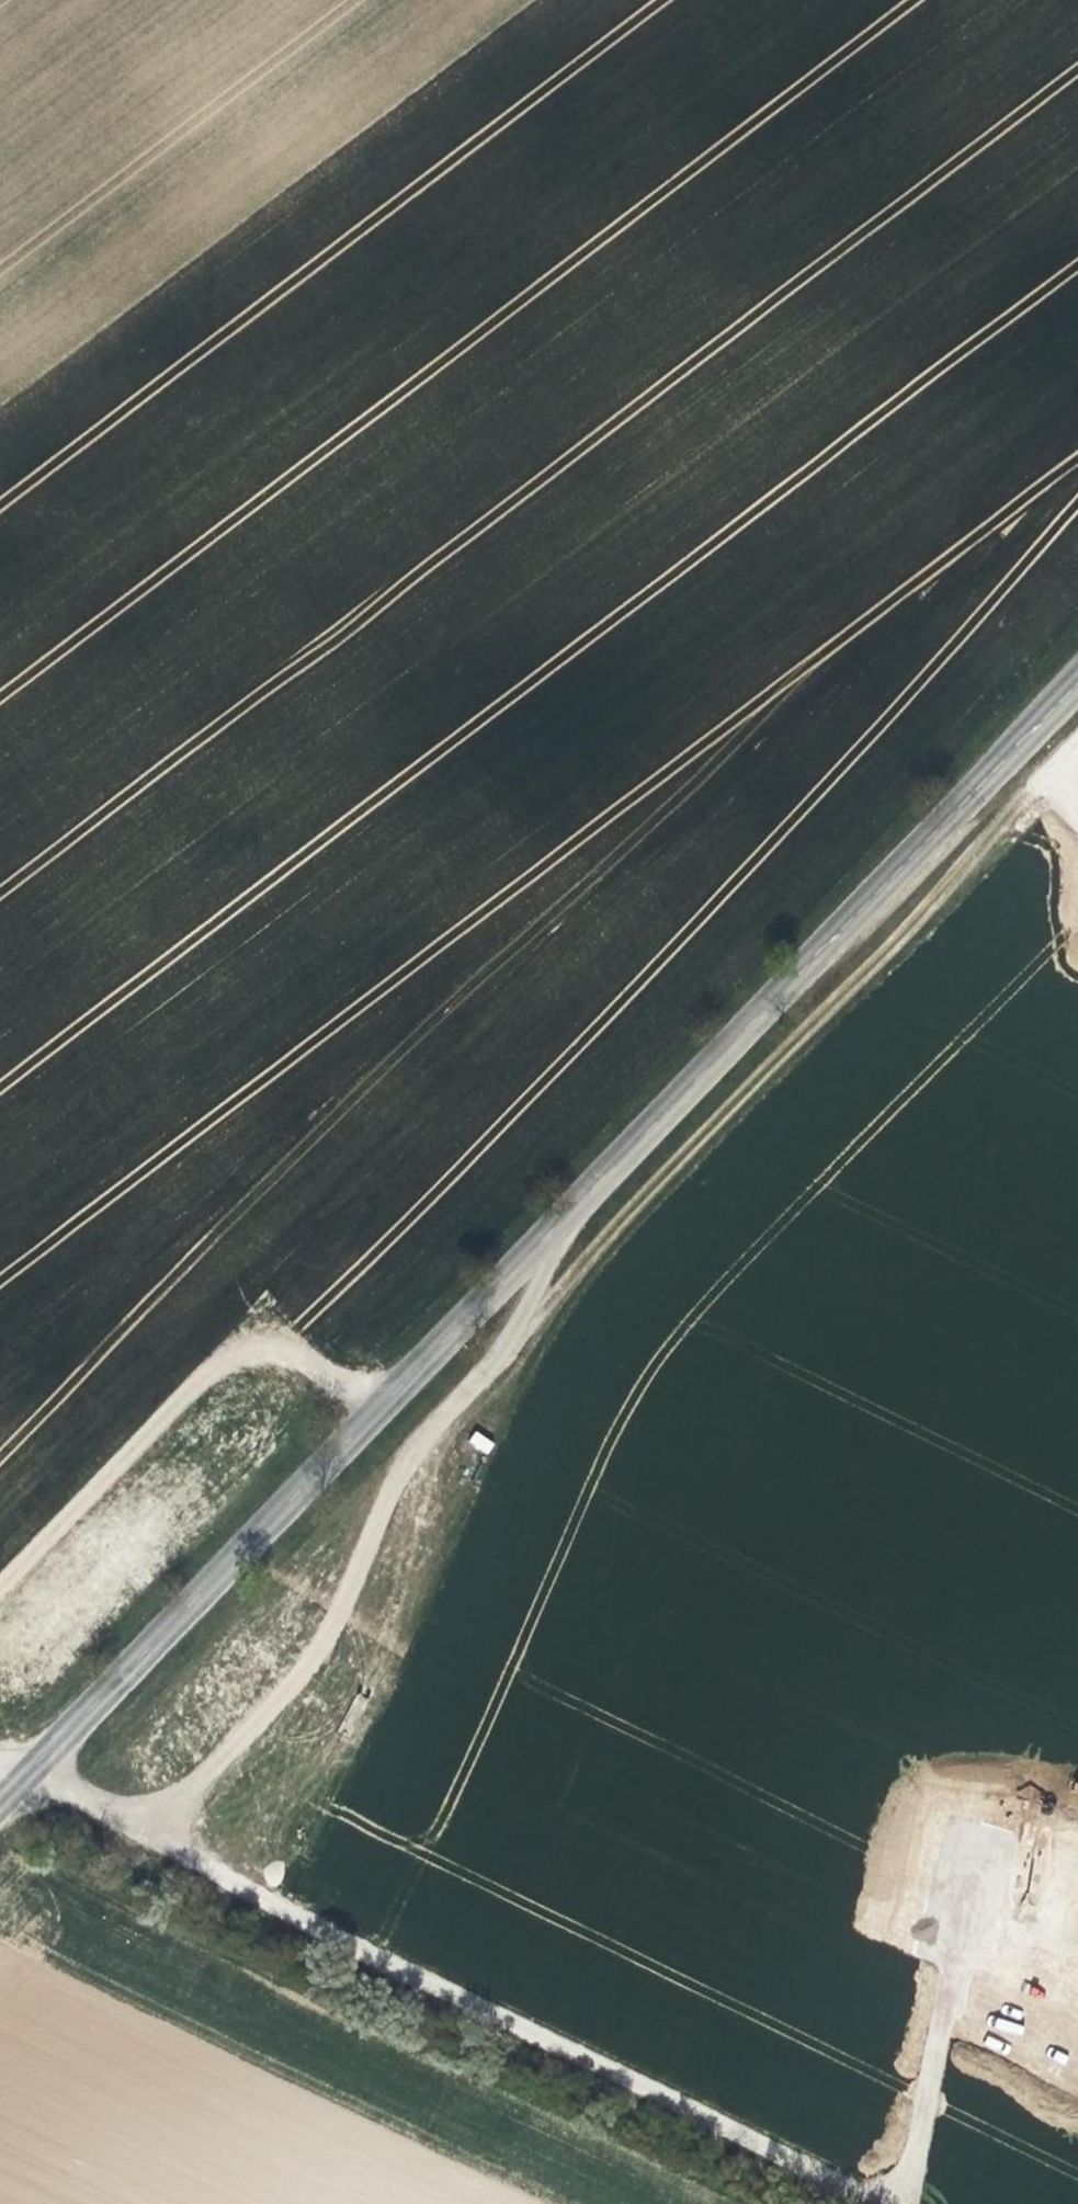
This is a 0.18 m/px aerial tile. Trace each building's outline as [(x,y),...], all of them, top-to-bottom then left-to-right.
[(474,1431),(468,1445),(489,1455),(495,1440),(474,1431)] [(994,2017),(991,2030),(1020,2038),(1023,2025),(994,2017)]
